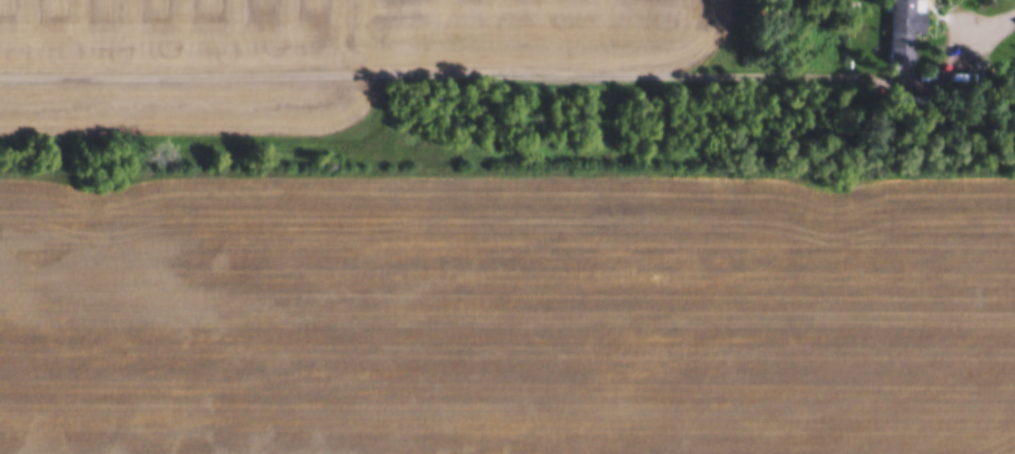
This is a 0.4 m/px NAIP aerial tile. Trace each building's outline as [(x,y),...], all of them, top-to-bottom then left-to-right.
[(915,66),(916,34),(923,34),(924,16),(915,15),(916,0),(893,0),(891,65),(915,66)]
